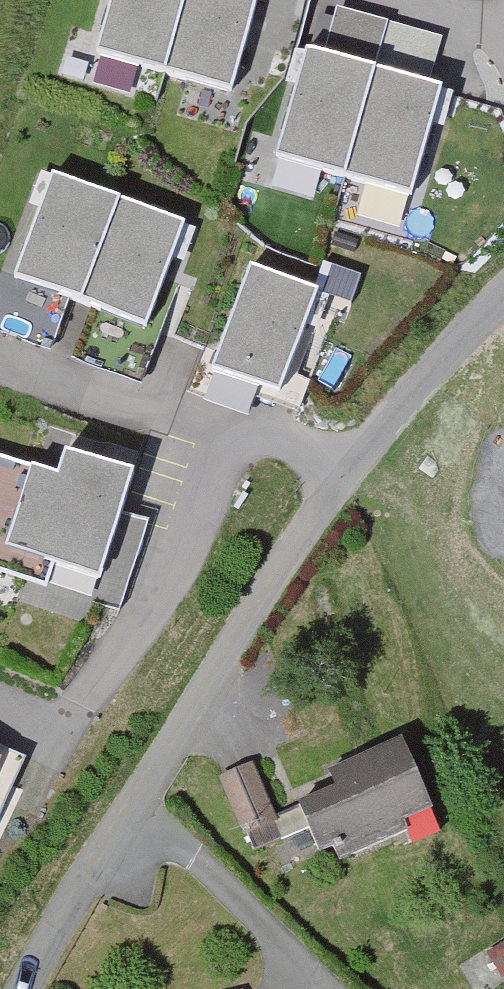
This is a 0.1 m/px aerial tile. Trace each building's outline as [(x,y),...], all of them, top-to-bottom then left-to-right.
[(98,53),(230,90),(255,0),(113,0),(98,53)] [(440,84),(310,47),(279,153),(409,190),(440,84)] [(180,225),(52,177),(15,275),(143,323),(180,225)] [(315,289),(251,266),(215,366),(278,389),(315,289)] [(0,467),(0,570),(42,584),(48,565),(95,580),(127,486),(64,466),(57,486),(0,467)] [(337,784),(300,801),(320,847),(333,841),(340,856),(403,828),(398,816),(429,802),(400,737),(330,768),(337,784)] [(253,760),(220,773),(244,834),(277,821),(253,760)] [(488,951),(503,974),(503,973),(503,941),(488,951)]
